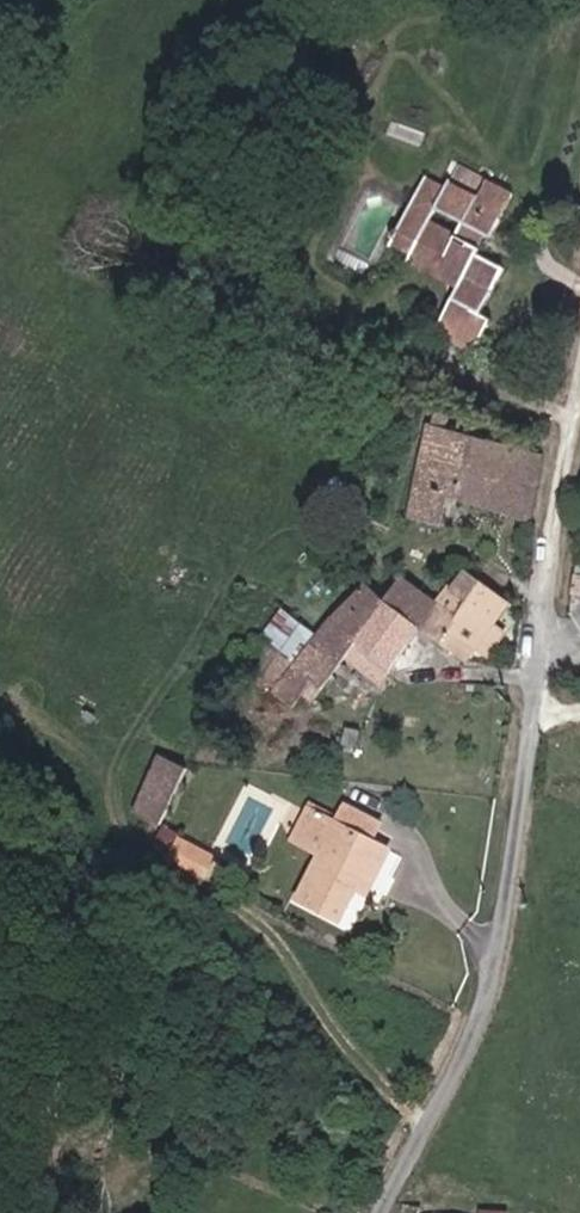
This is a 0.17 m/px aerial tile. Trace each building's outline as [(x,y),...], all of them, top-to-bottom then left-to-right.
[(452,185),(431,173),(415,201),(411,199),(396,237),(414,248),(408,258),(456,286),(432,329),(475,354),(492,322),(484,314),(509,269),(482,254),(484,249),(477,246),(484,232),(501,241),(523,196),(492,179),(485,191),(456,178),(452,185)] [(446,502),(531,522),(535,490),(512,484),(516,452),(426,429),(401,520),(438,530),(446,502)] [(535,490),(541,457),(516,452),(512,484),(535,490)] [(456,577),(434,607),(417,633),(461,661),(501,607),(456,577)] [(311,648),(334,669),(352,646),(381,607),(417,633),(434,607),(398,582),(386,598),(363,582),(311,648)] [(387,672),(417,633),(381,607),(352,646),(387,672)] [(277,615),(261,642),(289,661),(306,634),(277,615)] [(297,667),(289,661),(261,642),(245,667),(273,689),(271,692),(290,707),(300,694),(309,701),(334,669),(311,648),(297,667)] [(186,767),(163,756),(138,812),(160,824),(186,767)] [(274,825),(302,837),(317,809),(288,795),(274,825)] [(324,796),(317,809),(302,837),(275,887),(317,908),(340,859),(353,865),(366,838),(349,829),(356,812),(324,796)] [(165,823),(153,848),(201,873),(214,848),(165,823)]
